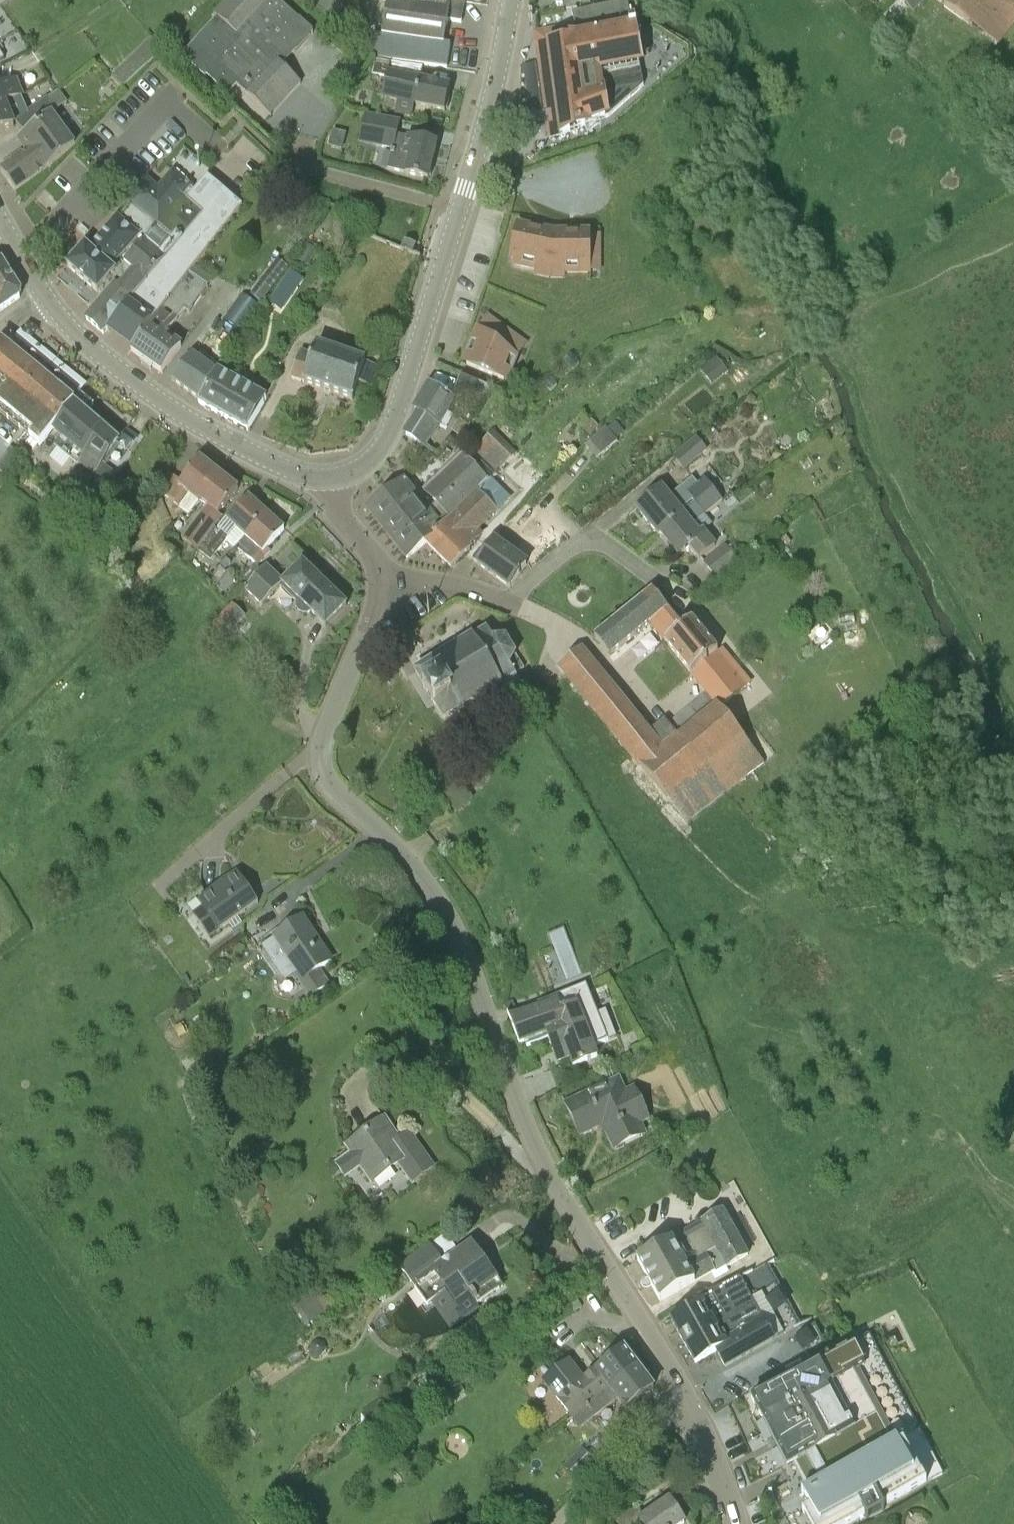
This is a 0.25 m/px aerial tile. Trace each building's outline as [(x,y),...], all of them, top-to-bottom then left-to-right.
[(279,0),(228,0),(214,15),(218,18),(183,56),(206,78),(208,76),(229,95),(238,86),(271,117),(271,116),(270,115),(299,84),(301,84),(283,66),(314,33),(279,0)] [(384,1),(388,2),(382,35),(375,34),(372,55),(378,57),(447,68),(451,45),(444,44),(448,21),(461,23),(465,0),(384,0),(384,1)] [(924,0),(900,0),(913,12),(924,0)] [(1013,19),(1013,0),(950,0),(945,7),(996,44),(1013,19)] [(638,13),(630,15),(628,2),(572,13),(575,27),(535,34),(550,137),(560,135),(608,117),(644,86),(633,30),(641,29),(638,13)] [(399,78),(402,63),(377,57),(373,73),(388,76),(383,96),(399,100),(396,112),(412,115),(414,104),(445,111),(446,108),(448,108),(450,100),(448,99),(451,88),(404,77),(403,79),(399,78)] [(129,60),(112,74),(123,88),(140,73),(129,60)] [(20,87),(17,79),(0,86),(0,106),(5,104),(24,96),(20,87)] [(57,111),(57,110),(48,99),(48,98),(16,122),(25,134),(50,116),(57,111)] [(0,106),(0,133),(14,127),(5,104),(0,106)] [(399,122),(374,116),(366,110),(362,123),(371,130),(396,136),(388,169),(406,174),(429,180),(437,145),(396,135),(399,122)] [(50,116),(25,134),(25,135),(34,147),(2,171),(16,191),(49,167),(49,168),(75,145),(50,116)] [(174,162),(192,179),(203,167),(185,150),(174,162)] [(133,203),(117,221),(138,238),(124,254),(129,259),(144,241),(166,260),(183,240),(204,215),(187,200),(195,191),(192,190),(194,189),(184,180),(180,177),(174,171),(172,172),(158,188),(148,179),(130,200),(133,203)] [(166,260),(155,274),(177,291),(189,273),(201,258),(242,210),(207,177),(195,191),(187,200),(204,215),(166,260)] [(125,266),(130,260),(129,259),(124,254),(138,238),(117,221),(91,251),(86,246),(68,267),(98,293),(99,292),(101,294),(125,266)] [(517,221),(508,248),(512,250),(510,256),(531,262),(533,256),(546,260),(561,260),(561,266),(587,267),(587,237),(582,237),(582,231),(551,231),(517,221)] [(155,274),(166,260),(144,241),(129,259),(130,260),(125,266),(132,272),(119,287),(116,286),(87,320),(104,334),(110,328),(155,274)] [(403,241),(400,248),(413,254),(416,247),(403,241)] [(251,295),(262,304),(289,268),(278,259),(251,295)] [(13,278),(2,260),(0,262),(0,312),(20,298),(22,292),(13,278)] [(166,336),(184,310),(189,314),(207,285),(189,273),(177,291),(170,300),(134,347),(132,351),(162,373),(181,347),(166,336)] [(170,300),(177,291),(155,274),(110,328),(134,347),(170,300)] [(225,321),(240,331),(258,306),(242,295),(225,321)] [(512,340),(482,322),(477,337),(474,336),(465,365),(500,376),(507,356),(512,340)] [(61,378),(12,338),(6,346),(4,344),(0,349),(0,405),(25,425),(21,430),(39,445),(48,435),(52,430),(53,429),(80,394),(61,378)] [(201,401),(218,372),(231,349),(219,340),(204,362),(192,355),(173,380),(200,400),(201,401)] [(371,387),(378,367),(349,356),(351,350),(337,345),(334,351),(318,345),(314,356),(301,352),(291,378),(353,400),(359,383),(371,387)] [(705,367),(716,382),(728,372),(717,358),(705,367)] [(248,432),(267,400),(218,372),(201,401),(200,400),(199,404),(248,432)] [(461,375),(453,395),(479,406),(491,387),(461,375)] [(426,447),(453,402),(430,388),(415,411),(420,414),(406,435),(426,447)] [(85,454),(102,427),(86,414),(94,405),(80,394),(53,429),(62,437),(54,447),(78,466),(79,464),(84,454),(85,454)] [(464,441),(472,428),(468,424),(470,419),(466,416),(450,438),(456,441),(458,437),(464,441)] [(596,459),(624,434),(612,421),(584,446),(596,459)] [(593,421),(584,429),(591,437),(600,429),(593,421)] [(138,437),(124,428),(116,438),(102,427),(85,454),(84,454),(79,464),(105,483),(114,471),(113,471),(112,473),(102,465),(111,452),(122,460),(138,437)] [(61,437),(52,430),(48,435),(56,442),(61,437)] [(514,451),(493,431),(474,451),(496,471),(514,451)] [(673,456),(685,470),(708,451),(696,437),(673,456)] [(4,474),(19,456),(10,449),(0,461),(0,470),(4,474)] [(427,543),(426,542),(491,481),(464,454),(425,491),(437,505),(430,511),(406,481),(369,510),(387,534),(408,559),(427,543)] [(201,500),(220,475),(200,459),(182,482),(169,472),(156,488),(189,514),(199,501),(200,502),(201,500)] [(208,506),(196,522),(210,533),(214,528),(220,521),(216,518),(239,489),(220,475),(201,500),(208,506)] [(90,488),(69,477),(61,492),(81,503),(90,488)] [(718,504),(728,496),(713,477),(703,485),(701,483),(688,493),(687,491),(673,502),(662,489),(637,509),(659,536),(661,534),(696,505),(705,514),(706,515),(719,505),(718,504)] [(491,481),(426,542),(427,543),(452,568),(470,550),(468,548),(480,537),(476,532),(510,499),(491,481)] [(245,537),(266,514),(249,497),(218,531),(214,528),(210,533),(197,549),(199,550),(204,555),(210,560),(236,530),(245,537)] [(691,525),(705,514),(696,505),(661,534),(679,556),(689,548),(699,560),(715,546),(704,532),(700,535),(691,525)] [(527,565),(506,550),(532,516),(523,509),(513,522),(507,529),(505,527),(478,564),(510,588),(527,565)] [(271,551),(268,549),(285,530),(266,514),(245,537),(256,547),(247,557),(258,566),(271,551)] [(197,549),(210,533),(196,522),(183,538),(197,549)] [(716,576),(736,560),(726,547),(706,564),(716,576)] [(347,606),(325,584),(303,563),(283,583),(267,567),(256,577),(250,584),(246,589),(263,606),(283,585),(326,627),(347,606)] [(246,579),(250,584),(256,577),(252,573),(246,579)] [(651,623),(668,610),(653,591),(595,638),(610,656),(651,623)] [(246,616),(232,602),(211,623),(225,637),(246,616)] [(706,693),(718,708),(719,709),(719,708),(746,687),(692,620),(682,628),(668,610),(651,623),(706,693)] [(504,699),(523,687),(515,674),(524,668),(505,639),(494,639),(488,629),(416,672),(425,686),(424,687),(435,705),(436,704),(445,719),(497,687),(504,699)] [(650,652),(662,645),(655,633),(643,640),(650,652)] [(679,738),(661,753),(580,650),(560,667),(667,799),(687,821),(724,793),(681,740),(679,738)] [(679,738),(681,740),(724,793),(764,764),(764,763),(753,750),(743,738),(719,708),(719,709),(718,708),(706,693),(667,723),(671,729),(679,738)] [(442,795),(455,811),(472,798),(459,781),(442,795)] [(406,828),(402,822),(395,827),(400,833),(406,828)] [(258,903),(251,892),(238,874),(198,901),(202,907),(193,913),(210,937),(219,931),(258,903)] [(301,981),(311,996),(328,984),(318,970),(331,961),(303,919),(266,945),(276,960),(285,954),(303,980),(301,981)] [(569,930),(551,935),(557,955),(547,958),(557,988),(585,979),(569,930)] [(606,1011),(599,1013),(589,987),(528,1012),(523,1000),(505,1007),(520,1045),(547,1034),(558,1061),(570,1056),(574,1066),(598,1056),(594,1046),(617,1037),(606,1011)] [(617,1149),(647,1134),(642,1124),(651,1120),(634,1086),(626,1090),(621,1081),(567,1106),(580,1133),(604,1121),(617,1149)] [(410,1130),(398,1138),(385,1120),(347,1147),(371,1182),(397,1164),(411,1185),(436,1168),(410,1130)] [(661,1301),(725,1265),(727,1268),(748,1256),(724,1212),(702,1224),(703,1224),(637,1260),(647,1276),(643,1278),(641,1283),(643,1287),(648,1287),(652,1285),(661,1301)] [(464,1252),(445,1266),(431,1247),(402,1268),(427,1305),(450,1290),(456,1299),(468,1290),(478,1304),(503,1287),(486,1262),(476,1269),(464,1252)] [(725,1367),(775,1339),(740,1277),(691,1303),(694,1308),(672,1321),(696,1363),(717,1351),(725,1367)] [(296,1308),(307,1327),(332,1313),(321,1294),(296,1308)] [(582,1307),(578,1300),(573,1303),(574,1311),(582,1307)] [(752,1398),(787,1466),(797,1461),(811,1488),(807,1490),(808,1492),(814,1504),(808,1508),(817,1523),(849,1523),(865,1516),(867,1520),(884,1511),(882,1507),(939,1476),(938,1475),(917,1434),(921,1432),(869,1336),(854,1344),(769,1389),(752,1398)] [(324,1354),(327,1349),(324,1343),(319,1341),(312,1344),(310,1350),(313,1356),(319,1358),(324,1354)] [(624,1348),(599,1368),(613,1387),(639,1368),(624,1348)] [(543,1381),(572,1419),(613,1387),(599,1368),(584,1380),(569,1361),(543,1381)] [(613,1387),(587,1408),(594,1417),(618,1399),(626,1409),(654,1388),(639,1368),(613,1387)] [(566,1467),(577,1479),(595,1462),(583,1450),(566,1467)] [(685,1523),(669,1500),(645,1517),(638,1507),(617,1522),(619,1523),(683,1523),(685,1523)]
